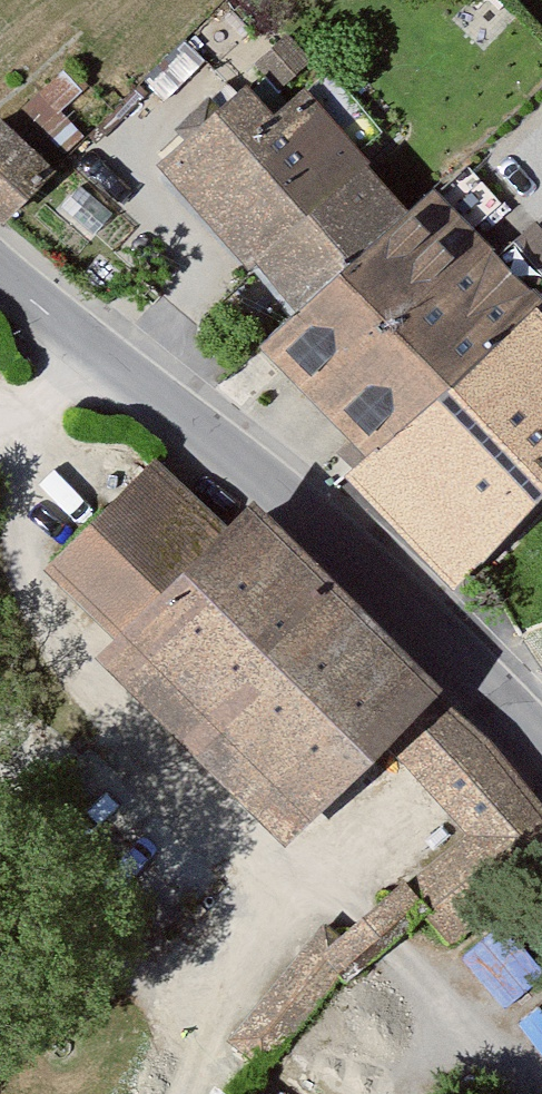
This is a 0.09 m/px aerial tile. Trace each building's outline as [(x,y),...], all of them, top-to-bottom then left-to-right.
[(287,116),(261,87),(167,168),(255,268),(263,261),(370,169),(308,98),(287,116)] [(45,169),(0,120),(0,211),(45,169)] [(414,218),(370,169),(263,261),(308,313),(414,218)] [(414,218),(308,313),(275,342),(378,457),(541,315),(541,307),(441,194),(414,218)] [(378,457),(356,477),(449,584),(541,503),(541,315),(378,457)] [(156,460),(49,570),(124,642),(111,655),(301,838),(384,753),(441,700),(258,518),(244,545),(156,460)] [(441,700),(384,753),(516,895),(541,871),(541,809),(441,700)]
